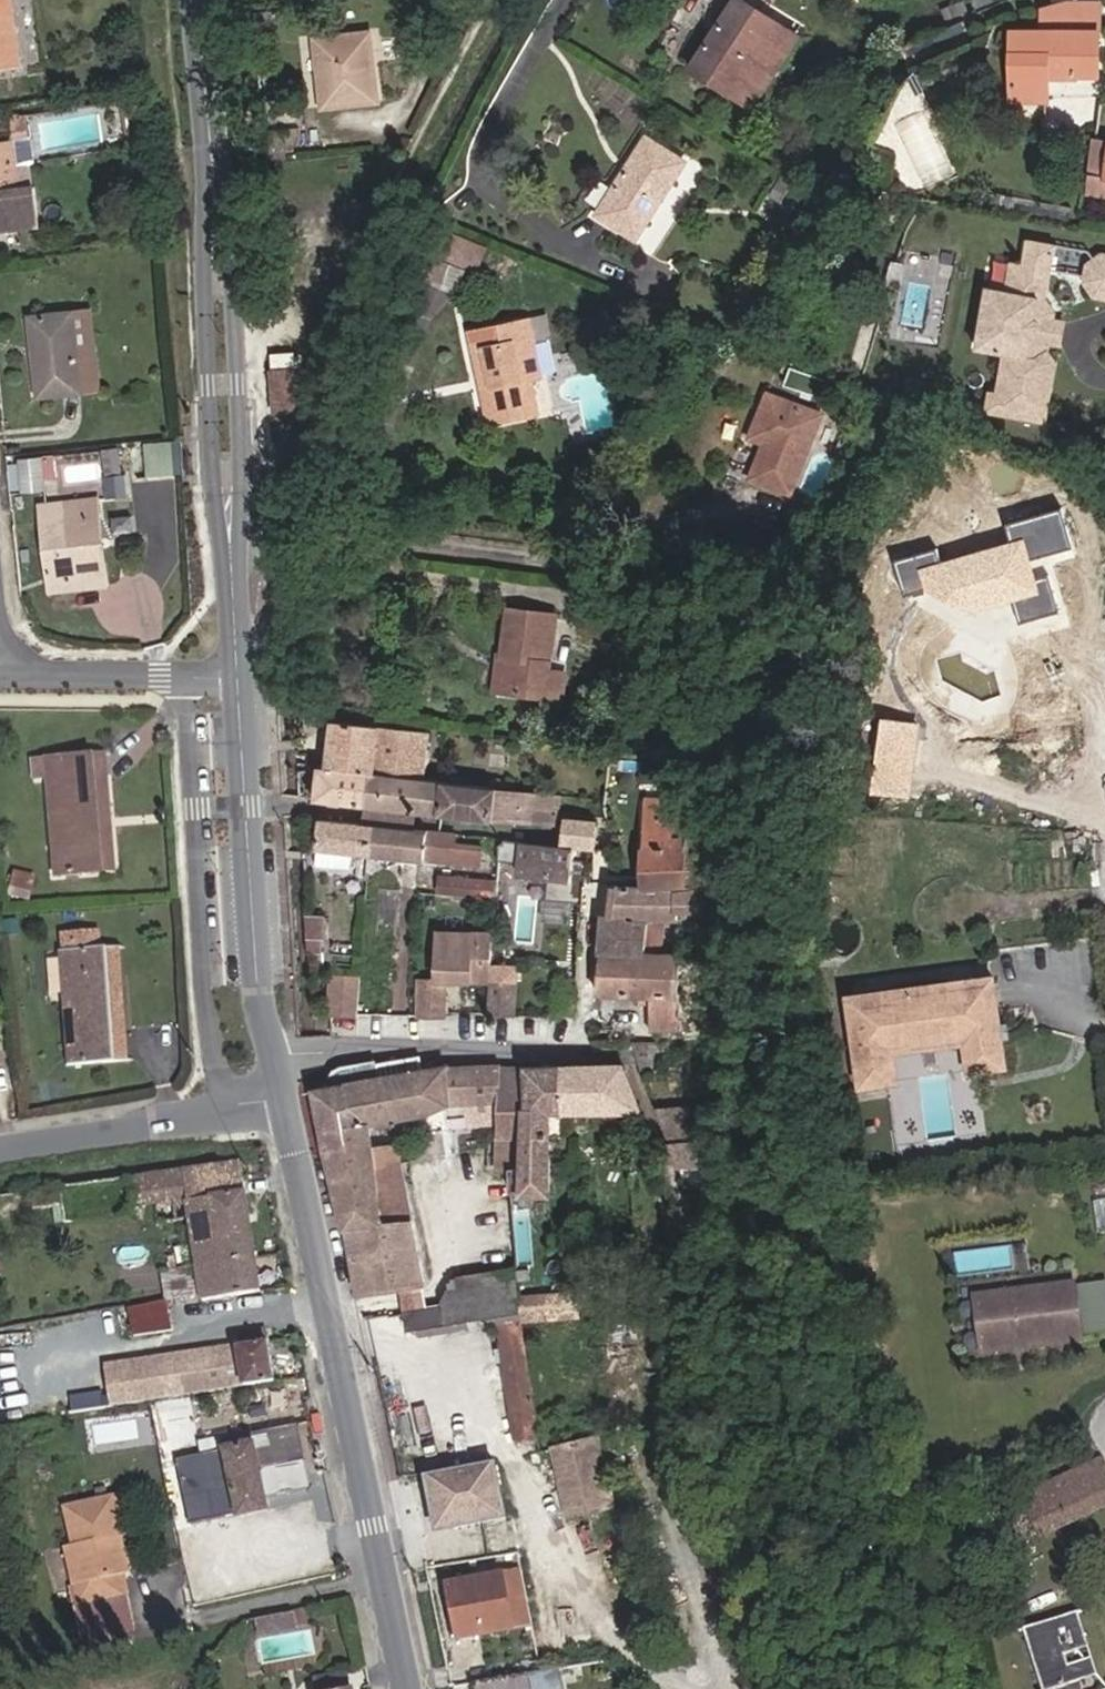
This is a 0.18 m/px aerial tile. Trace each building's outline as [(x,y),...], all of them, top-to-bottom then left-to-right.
[(12,75),(2,0),(0,0),(0,77),(12,75)] [(798,51),(738,12),(693,84),(752,122),(798,51)] [(1041,24),(1040,46),(1065,48),(1058,17),(1041,24)] [(1058,17),(1065,48),(1095,50),(1095,32),(1096,18),(1058,17)] [(365,31),(307,35),(312,105),(369,100),(365,31)] [(1095,50),(1065,48),(1040,46),(1012,44),(1007,106),(1047,109),(1049,86),(1090,90),(1095,50)] [(0,146),(0,199),(13,197),(8,145),(0,146)] [(678,189),(638,164),(589,241),(627,266),(678,189)] [(490,258),(446,241),(434,263),(481,284),(490,258)] [(1018,266),(1014,295),(1005,294),(997,356),(1015,359),(1022,359),(1014,420),(1061,426),(1066,384),(1049,361),(1060,352),(1061,342),(1064,322),(1065,313),(1055,300),(1058,271),(1062,247),(1033,243),(1030,268),(1018,266)] [(1062,247),(1058,271),(1092,276),(1093,264),(1101,258),(1095,251),(1062,247)] [(1101,258),(1093,264),(1092,276),(1091,283),(1102,298),(1104,298),(1104,255),(1101,258)] [(988,355),(997,356),(1005,294),(996,293),(988,355)] [(85,317),(22,323),(30,401),(93,394),(85,317)] [(1074,324),(1064,322),(1061,342),(1071,343),(1074,324)] [(470,347),(473,363),(485,360),(494,399),(483,402),(491,437),(532,427),(524,388),(535,385),(525,334),(470,347)] [(1069,363),(1060,352),(1049,361),(1066,384),(1069,363)] [(1000,418),(1014,420),(1022,359),(1015,359),(1010,397),(1003,396),(1000,418)] [(473,363),(483,402),(494,399),(485,360),(473,363)] [(273,390),(293,389),(293,369),(272,370),(273,390)] [(293,389),(273,390),(273,407),(293,406),(293,389)] [(766,406),(751,443),(768,452),(765,459),(751,491),(789,507),(821,429),(766,406)] [(142,441),(145,476),(186,472),(183,437),(142,441)] [(748,452),(765,459),(768,452),(751,443),(748,452)] [(32,496),(28,461),(4,464),(7,498),(32,496)] [(111,495),(129,493),(128,472),(110,473),(111,495)] [(82,501),(28,506),(35,595),(74,592),(69,525),(84,523),(82,501)] [(938,546),(893,560),(904,596),(926,589),(975,612),(1039,592),(1030,559),(1072,547),(1062,509),(1008,524),(1013,543),(943,562),(938,546)] [(69,525),(74,592),(90,590),(84,523),(69,525)] [(496,703),(533,708),(537,683),(546,629),(503,622),(495,665),(503,667),(496,703)] [(503,667),(495,665),(488,664),(480,701),(496,703),(503,667)] [(537,683),(533,708),(531,718),(550,721),(554,686),(537,683)] [(912,796),(922,724),(883,719),(874,791),(912,796)] [(325,776),(369,780),(421,786),(426,736),(327,725),(325,776)] [(100,771),(89,772),(95,889),(106,888),(100,771)] [(95,889),(89,772),(32,775),(33,798),(46,797),(51,891),(95,889)] [(311,808),(365,814),(369,780),(325,776),(317,774),(311,808)] [(421,786),(369,780),(365,814),(537,828),(539,809),(553,810),(554,801),(421,786)] [(631,893),(611,892),(609,924),(639,926),(681,928),(690,929),(690,896),(677,894),(682,817),(661,807),(638,808),(631,893)] [(550,853),(569,855),(583,856),(589,857),(590,828),(563,825),(562,832),(553,831),(550,853)] [(351,866),(370,868),(374,836),(321,828),(318,862),(351,866)] [(465,845),(374,836),(370,868),(480,877),(481,857),(464,855),(465,845)] [(565,893),(569,855),(550,853),(518,850),(514,889),(565,893)] [(349,882),(351,866),(318,862),(316,878),(349,882)] [(32,892),(14,887),(11,899),(29,904),(32,892)] [(440,891),(439,909),(494,911),(495,893),(440,891)] [(326,926),(306,924),(307,944),(325,945),(326,926)] [(600,924),(598,958),(635,960),(639,926),(609,924),(600,924)] [(89,952),(87,939),(51,944),(67,1069),(127,1061),(112,949),(89,952)] [(325,945),(307,944),(307,961),(324,961),(325,945)] [(491,944),(433,944),(433,992),(443,993),(489,992),(491,944)] [(635,960),(598,958),(595,1004),(644,1007),(642,1043),(675,1045),(680,963),(635,960)] [(1003,1060),(987,972),(846,998),(861,1085),(889,1080),(881,1032),(902,1028),(903,1035),(947,1028),(945,1020),(966,1017),(975,1065),(1003,1060)] [(318,1023),(351,1028),(356,988),(321,985),(318,1023)] [(433,992),(418,992),(418,1028),(443,1028),(443,993),(433,992)] [(489,992),(487,1024),(516,1025),(517,994),(489,992)] [(890,1049),(963,1036),(969,1066),(975,1065),(966,1017),(945,1020),(947,1028),(903,1035),(902,1028),(881,1032),(889,1080),(895,1079),(890,1049)] [(384,1028),(371,1028),(370,1041),(384,1042),(384,1028)] [(628,1054),(636,1085),(667,1085),(667,1054),(628,1054)] [(500,1111),(498,1080),(420,1079),(419,1065),(341,1076),(333,1089),(330,1096),(314,1099),(343,1237),(347,1237),(384,1231),(364,1128),(441,1110),(500,1111)] [(615,1076),(564,1078),(566,1118),(631,1118),(615,1076)] [(526,1117),(527,1148),(547,1149),(547,1118),(566,1118),(564,1078),(526,1079),(526,1117)] [(500,1117),(526,1117),(526,1079),(498,1080),(500,1111),(500,1117)] [(662,1150),(725,1147),(730,1114),(649,1117),(662,1150)] [(526,1117),(500,1117),(501,1148),(518,1148),(527,1148),(526,1117)] [(725,1147),(662,1150),(673,1176),(721,1175),(725,1147)] [(545,1200),(547,1149),(527,1148),(527,1174),(509,1173),(510,1192),(511,1202),(545,1200)] [(509,1160),(509,1173),(527,1174),(527,1148),(518,1148),(518,1160),(509,1160)] [(212,1267),(256,1260),(242,1164),(222,1167),(26,1193),(29,1211),(57,1207),(59,1225),(157,1211),(159,1226),(205,1220),(212,1267)] [(494,1191),(510,1192),(509,1173),(494,1173),(494,1191)] [(659,1193),(652,1175),(641,1181),(649,1199),(659,1193)] [(523,1255),(536,1255),(535,1219),(522,1219),(523,1255)] [(384,1231),(347,1237),(357,1301),(362,1322),(379,1320),(376,1297),(398,1294),(409,1349),(494,1336),(512,1442),(532,1437),(512,1333),(519,1332),(517,1324),(516,1306),(506,1306),(501,1297),(440,1307),(435,1283),(424,1285),(413,1226),(384,1231)] [(256,1260),(212,1267),(199,1269),(203,1303),(260,1295),(256,1260)] [(199,1269),(166,1274),(169,1303),(171,1308),(203,1303),(199,1269)] [(1066,1286),(968,1299),(975,1355),(1074,1342),(1066,1286)] [(552,1298),(552,1323),(571,1322),(570,1297),(552,1298)] [(552,1323),(552,1298),(516,1301),(516,1306),(517,1324),(552,1323)] [(633,1302),(610,1304),(611,1319),(634,1318),(633,1302)] [(172,1314),(171,1308),(169,1303),(130,1309),(133,1334),(135,1346),(176,1339),(172,1314)] [(110,1370),(114,1410),(147,1405),(152,1404),(176,1401),(189,1399),(221,1394),(242,1392),(252,1390),(272,1387),(266,1347),(265,1332),(238,1336),(239,1350),(110,1370)] [(272,1387),(252,1390),(253,1410),(282,1407),(279,1386),(272,1387)] [(242,1392),(221,1394),(225,1409),(245,1405),(242,1392)] [(189,1399),(176,1401),(184,1448),(200,1445),(189,1399)] [(162,1453),(184,1448),(176,1401),(152,1404),(162,1453)] [(250,1445),(203,1456),(218,1524),(263,1513),(261,1500),(303,1491),(290,1432),(249,1441),(250,1445)] [(1022,1497),(1044,1541),(1104,1510),(1104,1474),(1098,1460),(1022,1497)] [(591,1507),(581,1463),(565,1467),(576,1510),(591,1507)] [(493,1471),(424,1483),(431,1521),(452,1534),(503,1525),(493,1471)] [(127,1573),(112,1497),(61,1506),(67,1540),(60,1542),(72,1601),(117,1593),(114,1575),(127,1573)] [(210,1591),(202,1559),(186,1564),(192,1594),(210,1591)] [(498,1581),(443,1592),(454,1646),(508,1636),(498,1581)] [(1073,1618),(1083,1650),(1092,1636),(1085,1614),(1073,1618)] [(297,1632),(293,1616),(268,1622),(271,1638),(297,1632)] [(1043,1629),(1059,1686),(1049,1688),(1104,1688),(1104,1683),(1081,1656),(1083,1650),(1073,1618),(1043,1629)] [(268,1622),(256,1624),(259,1640),(271,1638),(268,1622)] [(1043,1629),(1028,1634),(1043,1688),(1049,1688),(1059,1686),(1043,1629)]
